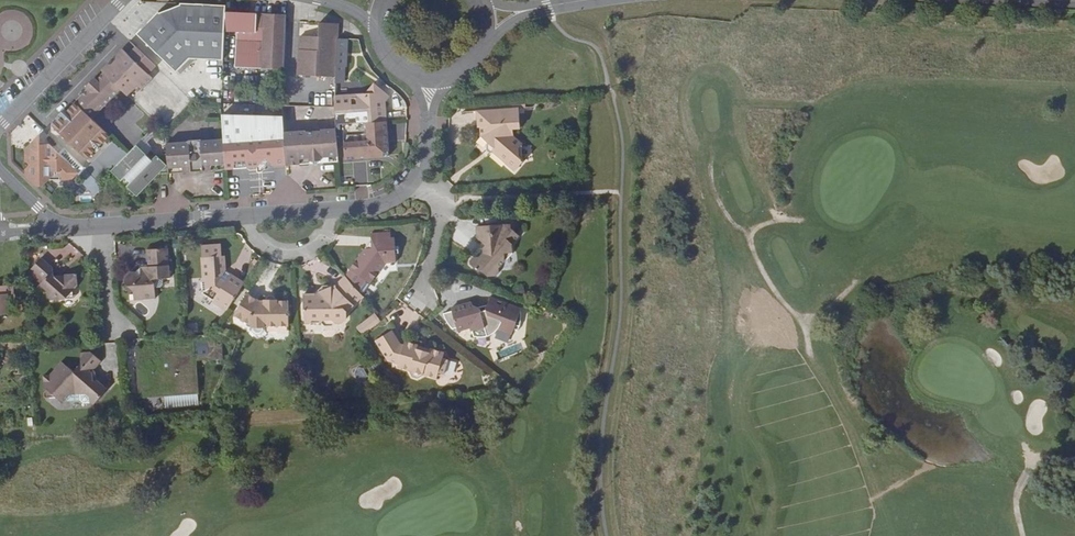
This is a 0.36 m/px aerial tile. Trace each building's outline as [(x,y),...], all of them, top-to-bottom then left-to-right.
[(159,11),(136,34),(176,72),(190,58),(223,60),(225,31),(225,12),(226,5),(180,3),(180,5),(160,12),(159,11)] [(238,12),(225,12),(225,31),(237,32),(238,12)] [(254,13),(238,12),(237,32),(235,67),(284,69),(286,21),(286,15),(262,14),(257,18),(254,13)] [(334,23),(319,22),(319,36),(301,36),(300,50),(298,49),(297,75),(336,77),(336,67),(337,39),(338,27),(334,23)] [(347,39),(337,39),(336,67),(343,68),(344,51),(346,51),(347,39)] [(135,46),(128,54),(149,74),(156,67),(135,46)] [(107,64),(101,71),(121,90),(128,96),(138,86),(142,90),(153,78),(149,74),(128,54),(122,49),(116,56),(116,59),(111,64),(107,64)] [(87,90),(81,97),(98,113),(121,90),(104,73),(97,80),(94,78),(85,88),(87,90)] [(365,93),(335,95),(334,107),(336,125),(343,124),(387,121),(386,102),(390,97),(374,83),(365,93)] [(81,97),(75,102),(92,119),(98,113),(81,97)] [(75,102),(67,111),(60,118),(63,121),(57,127),(53,125),(52,126),(87,160),(110,136),(92,119),(75,102)] [(519,108),(476,110),(477,128),(480,128),(480,136),(494,148),(492,149),(493,153),(514,172),(525,161),(520,157),(519,149),(523,144),(514,136),(513,130),(520,129),(519,108)] [(64,109),(58,116),(60,118),(67,111),(64,109)] [(283,116),(222,114),(224,139),(226,170),(258,168),(266,159),(274,167),(286,166),(284,132),(283,116)] [(60,118),(53,125),(57,127),(63,121),(60,118)] [(387,121),(343,124),(345,160),(384,157),(389,156),(388,152),(389,151),(387,121)] [(336,129),(284,132),(286,166),(309,164),(308,162),(323,161),(323,163),(338,162),(336,129)] [(39,134),(24,150),(24,162),(29,165),(25,169),(24,174),(38,187),(43,186),(55,174),(55,171),(60,171),(60,174),(60,181),(72,181),(78,173),(49,144),(39,144),(39,134)] [(188,142),(166,143),(167,154),(168,173),(184,172),(184,167),(190,167),(197,172),(203,166),(210,166),(210,171),(226,170),(224,139),(201,141),(201,140),(188,140),(188,142)] [(112,141),(97,158),(107,167),(122,150),(112,141)] [(152,160),(136,145),(128,154),(111,171),(122,181),(125,178),(130,183),(127,186),(137,196),(159,174),(168,173),(167,154),(157,155),(152,160)] [(88,173),(80,181),(93,194),(101,185),(88,173)] [(125,178),(122,181),(127,186),(130,183),(125,178)] [(511,224),(476,226),(476,241),(480,240),(485,246),(483,248),(483,253),(480,257),(474,257),(473,257),(470,261),(470,265),(479,272),(480,270),(488,277),(495,277),(499,273),(499,268),(505,262),(505,253),(513,253),(512,245),(520,236),(511,228),(511,224)] [(391,232),(370,233),(371,241),(372,248),(365,249),(364,249),(349,269),(370,284),(385,264),(396,263),(395,246),(391,246),(391,237),(391,232)] [(221,243),(201,245),(203,262),(201,262),(202,278),(200,278),(201,282),(202,282),(204,282),(205,291),(202,292),(202,293),(213,300),(212,302),(221,308),(224,304),(229,307),(245,282),(231,274),(229,278),(224,275),(227,271),(226,260),(222,261),(221,243)] [(477,247),(473,252),(474,257),(480,257),(483,253),(483,248),(477,247)] [(168,248),(147,250),(148,266),(140,267),(141,275),(139,275),(135,272),(131,272),(125,279),(126,284),(133,290),(134,300),(156,299),(155,284),(159,279),(170,278),(168,248)] [(513,253),(505,253),(505,262),(513,253)] [(41,257),(31,269),(44,280),(40,284),(49,293),(48,298),(52,300),(65,300),(78,285),(77,274),(65,274),(64,275),(60,276),(58,279),(53,275),(53,267),(41,257)] [(315,294),(303,294),(305,322),(309,322),(312,319),(319,319),(323,323),(325,319),(332,319),(334,323),(341,323),(346,318),(347,312),(363,296),(345,277),(337,285),(332,285),(332,294),(328,296),(324,297),(318,291),(315,294)] [(0,286),(0,315),(10,314),(9,294),(14,294),(14,285),(0,286)] [(324,285),(318,291),(324,297),(328,296),(332,294),(332,285),(324,285)] [(259,301),(246,294),(234,315),(251,326),(251,328),(265,328),(265,326),(289,326),(288,301),(277,301),(277,300),(263,299),(263,301),(259,301)] [(471,302),(451,308),(452,311),(443,314),(444,316),(445,318),(446,320),(446,321),(447,322),(448,323),(451,328),(453,329),(457,328),(458,332),(470,328),(471,332),(472,332),(473,336),(475,337),(478,337),(480,337),(482,337),(485,337),(487,336),(489,336),(491,335),(492,334),(494,333),(496,331),(497,330),(498,329),(499,328),(500,327),(500,326),(513,331),(516,324),(520,326),(521,323),(521,320),(522,317),(522,314),(522,311),(522,309),(489,297),(488,305),(488,309),(481,311),(480,309),(477,308),(472,305),(471,302)] [(375,313),(357,327),(360,331),(378,318),(375,313)] [(378,318),(360,331),(363,336),(381,322),(378,318)] [(512,335),(513,331),(500,326),(500,327),(499,328),(498,329),(497,330),(512,335)] [(392,330),(375,341),(388,362),(397,364),(397,367),(409,371),(412,377),(417,379),(423,375),(436,379),(438,373),(444,375),(449,360),(443,358),(444,352),(430,348),(429,351),(417,347),(418,345),(405,341),(404,344),(401,343),(392,330)] [(191,347),(139,350),(142,393),(171,391),(172,405),(195,403),(194,389),(191,347)] [(49,375),(44,376),(45,398),(55,397),(63,403),(70,395),(86,394),(90,397),(90,403),(94,405),(108,389),(91,374),(101,362),(90,352),(79,353),(80,364),(74,371),(61,361),(49,375)]
